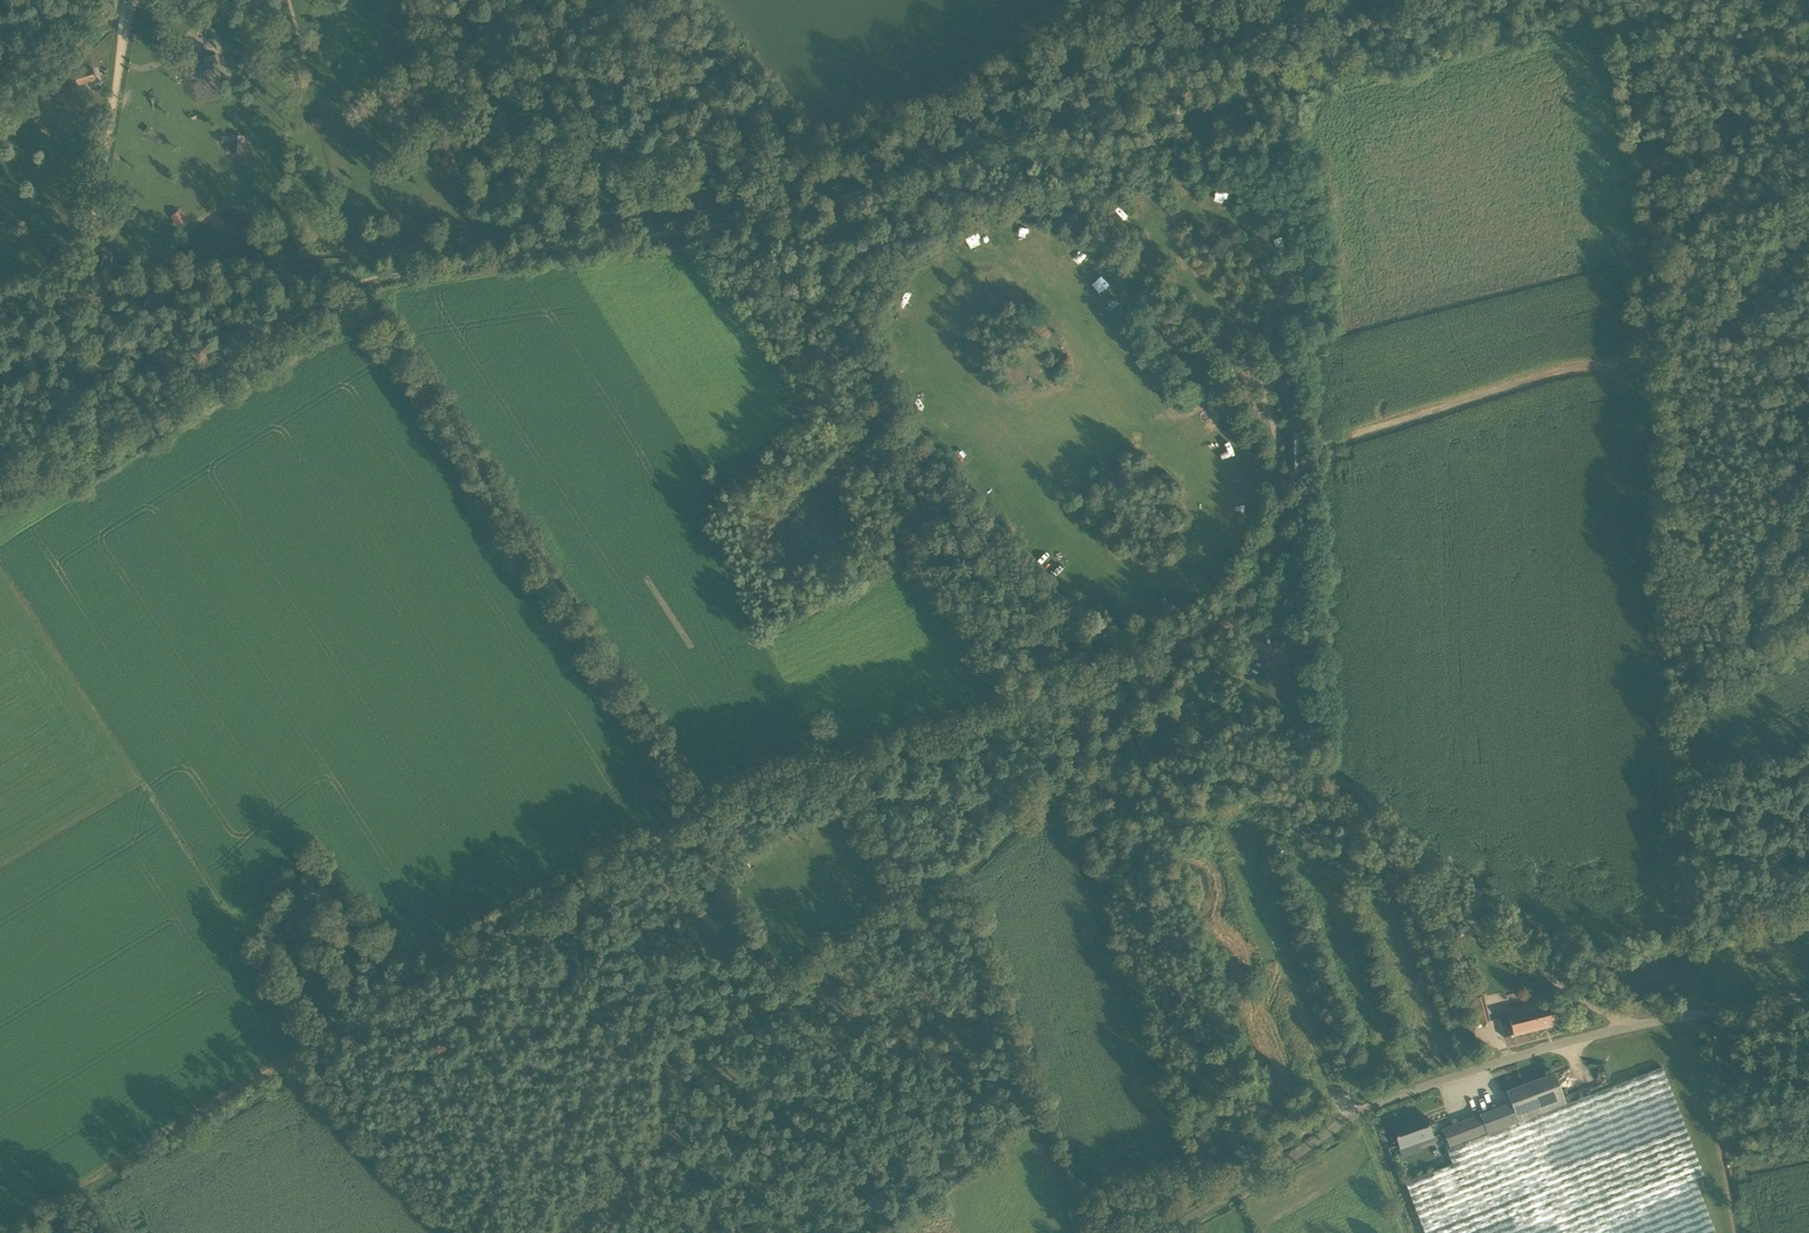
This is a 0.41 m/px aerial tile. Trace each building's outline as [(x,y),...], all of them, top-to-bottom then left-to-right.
[(218,56),(194,61),(197,72),(220,67),(218,56)] [(73,70),(75,89),(96,86),(93,68),(73,70)] [(321,117),(310,120),(313,130),(323,127),(321,117)] [(243,154),(245,136),(232,135),(230,153),(243,154)] [(1191,196),(1191,186),(1179,185),(1179,195),(1191,196)] [(170,215),(176,228),(187,222),(181,209),(170,215)] [(103,255),(101,268),(110,270),(112,256),(103,255)] [(1093,282),(1097,289),(1107,282),(1103,276),(1093,282)] [(1300,280),(1289,282),(1291,295),(1302,293),(1300,280)] [(1067,383),(1077,388),(1081,379),(1071,374),(1067,383)] [(1302,433),(1293,433),(1293,448),(1302,448),(1302,433)] [(1138,437),(1135,448),(1146,451),(1149,439),(1138,437)] [(1286,450),(1286,461),(1302,461),(1302,450),(1286,450)] [(1302,463),(1288,463),(1288,473),(1303,473),(1302,463)] [(1297,547),(1289,547),(1289,559),(1297,559),(1297,547)] [(1282,579),(1283,592),(1291,592),(1291,579),(1282,579)] [(1246,615),(1256,616),(1258,606),(1248,604),(1246,615)] [(1456,932),(1453,937),(1455,938),(1454,940),(1460,943),(1464,933),(1459,930),(1458,933),(1456,932)] [(776,942),(763,949),(773,966),(786,960),(776,942)] [(1446,952),(1455,973),(1461,970),(1452,949),(1446,952)] [(765,955),(762,957),(752,963),(760,976),(773,968),(765,955)] [(1553,1003),(1542,1006),(1540,1000),(1507,1009),(1509,1016),(1499,1018),(1504,1037),(1559,1023),(1556,1012),(1553,1003)] [(1666,1078),(1662,1067),(1566,1104),(1554,1073),(1506,1091),(1511,1103),(1442,1129),(1449,1150),(1447,1151),(1452,1164),(1405,1182),(1425,1232),(1714,1232),(1695,1179),(1703,1176),(1666,1078)] [(1409,1123),(1393,1128),(1400,1147),(1433,1136),(1426,1116),(1409,1121),(1409,1123)]
